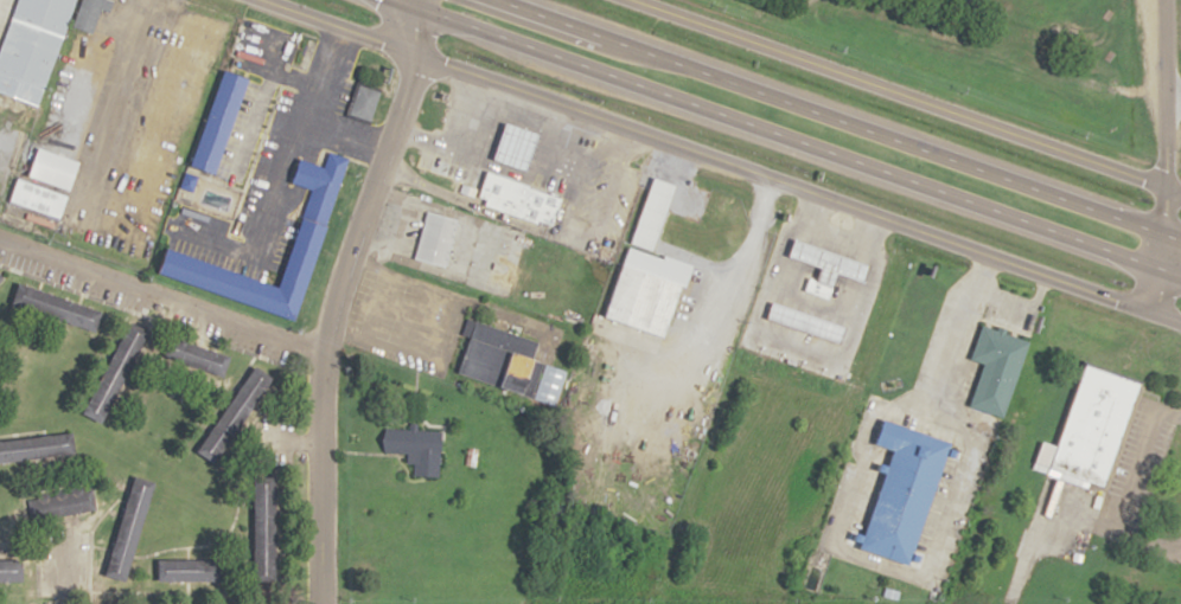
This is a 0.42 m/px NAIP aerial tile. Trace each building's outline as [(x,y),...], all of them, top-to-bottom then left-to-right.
[(0,52),(0,90),(40,104),(78,0),(18,0),(0,52)] [(74,23),(94,30),(103,6),(111,7),(113,0),(81,0),(74,23)] [(226,69),(196,163),(217,172),(251,78),(226,69)] [(358,82),(349,111),(371,118),(382,90),(358,82)] [(509,121),(492,173),(484,203),(551,224),(560,195),(525,184),(541,131),(509,121)] [(162,271),(298,320),(352,159),(331,152),(326,166),(304,159),(295,180),(314,187),(282,284),(170,245),(162,271)] [(633,243),(655,251),(678,184),(656,177),(633,243)] [(476,198),(478,188),(462,184),(460,194),(476,198)] [(415,258),(445,266),(458,219),(428,211),(415,258)] [(809,291),(833,298),(841,273),(867,281),(872,263),(798,239),(792,257),(824,267),(820,282),(812,279),(809,291)] [(668,339),(692,266),(628,245),(604,318),(668,339)] [(99,330),(105,309),(20,284),(14,305),(99,330)] [(843,341),(848,324),(775,303),(770,320),(843,341)] [(540,340),(471,320),(455,374),(557,403),(567,368),(535,359),(540,340)] [(151,330),(131,321),(88,414),(108,423),(151,330)] [(983,323),(970,359),(984,364),(969,405),(1004,418),(1032,341),(983,323)] [(228,375),(233,354),(179,340),(174,361),(228,375)] [(1108,489),(1143,382),(1084,363),(1057,445),(1045,441),(1037,466),(1108,489)] [(200,451),(220,464),(278,378),(258,365),(200,451)] [(887,419),(879,443),(898,449),(863,550),(912,566),(955,443),(887,419)] [(385,452),(414,453),(413,475),(441,476),(442,430),(385,428),(385,452)] [(78,455),(76,433),(0,441),(0,463),(78,455)] [(129,580),(158,482),(136,476),(134,483),(131,482),(105,572),(129,580)] [(279,477),(257,477),(257,581),(279,581),(279,477)] [(34,494),(37,519),(92,513),(89,487),(34,494)] [(25,581),(25,560),(0,560),(0,581),(25,581)] [(160,560),(160,581),(223,581),(223,560),(160,560)]
